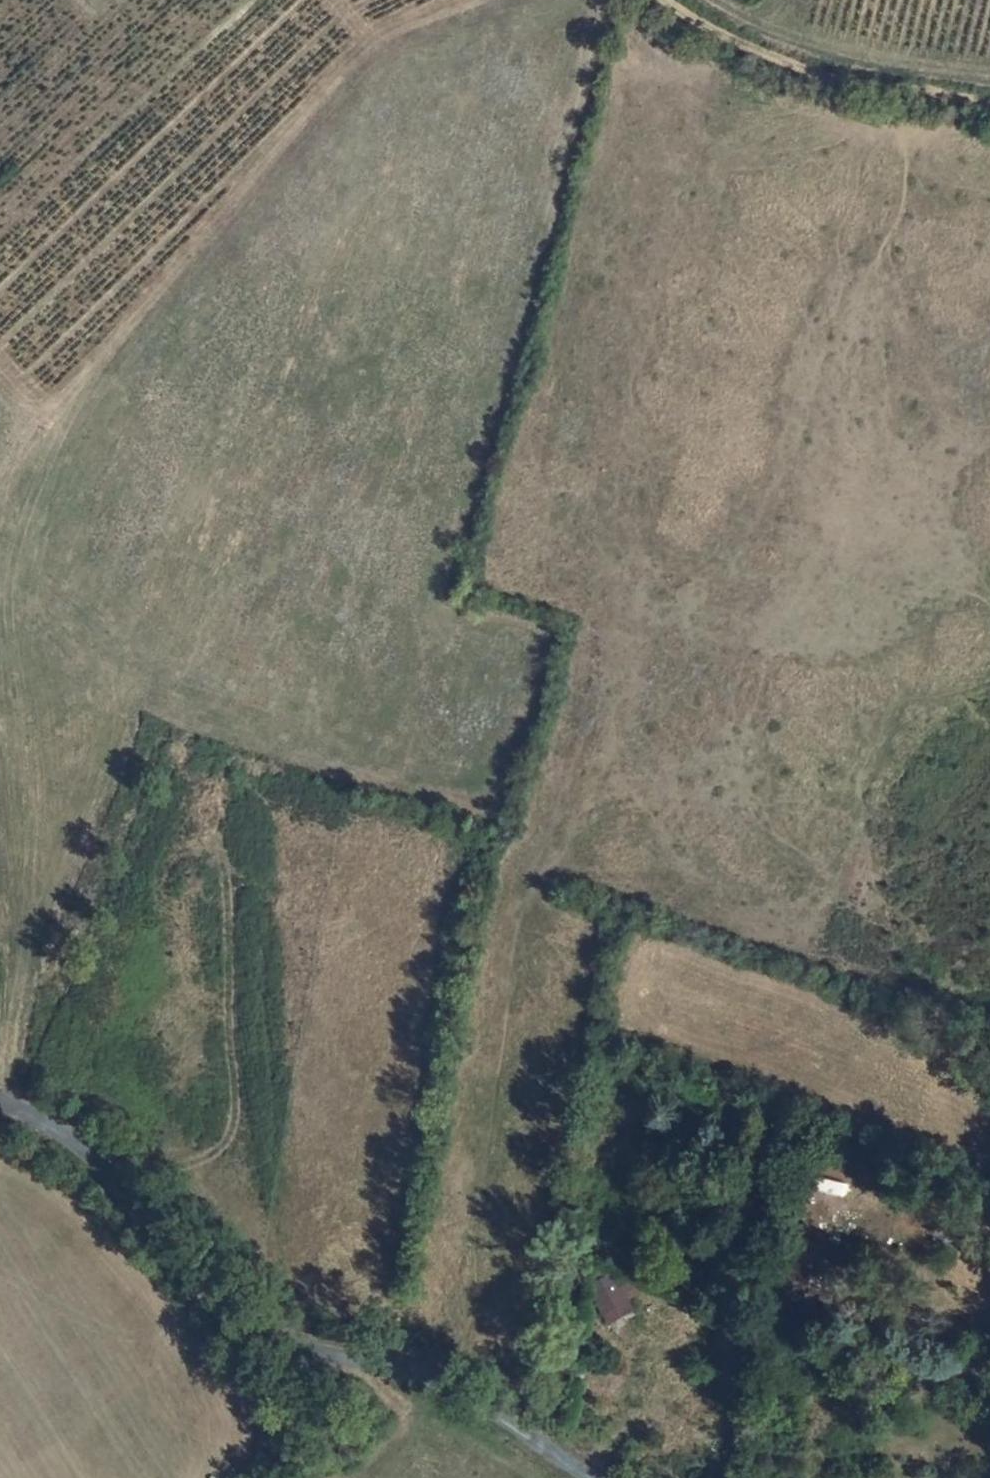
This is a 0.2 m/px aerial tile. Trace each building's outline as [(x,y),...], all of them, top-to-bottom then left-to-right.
[(616,1271),(590,1281),(605,1322),(632,1312),(616,1271)]
